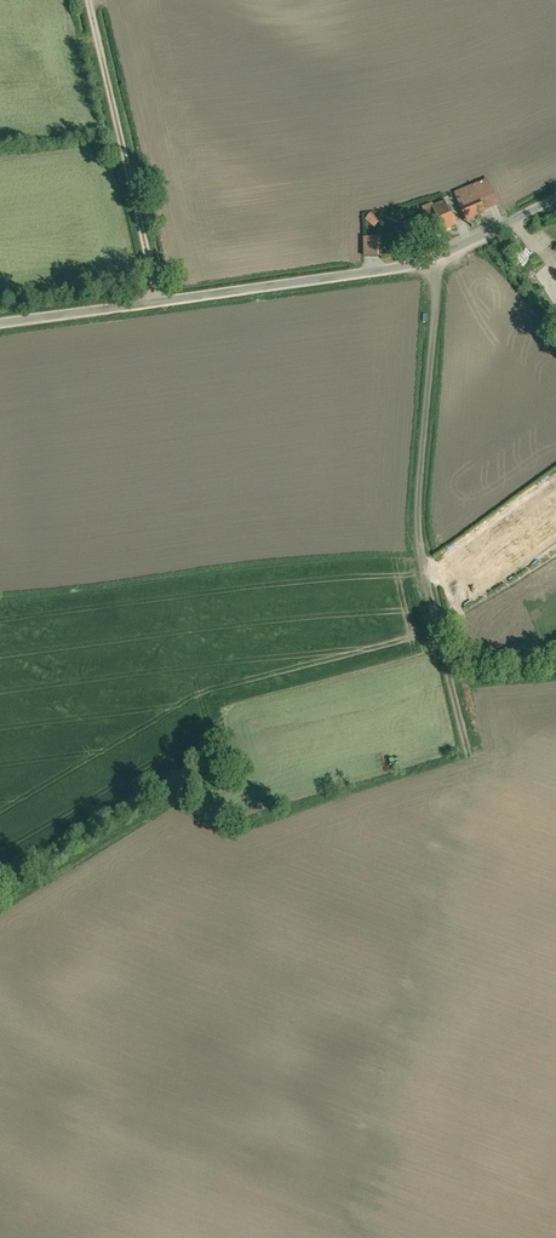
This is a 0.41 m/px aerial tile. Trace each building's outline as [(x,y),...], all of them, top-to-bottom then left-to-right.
[(492,182),(457,198),(470,226),(505,210),(492,182)] [(434,209),(436,213),(403,227),(413,249),(446,234),(459,228),(448,203),(434,209)] [(377,227),(383,221),(374,213),(369,219),(377,227)] [(367,256),(386,256),(386,237),(367,237),(367,256)]
